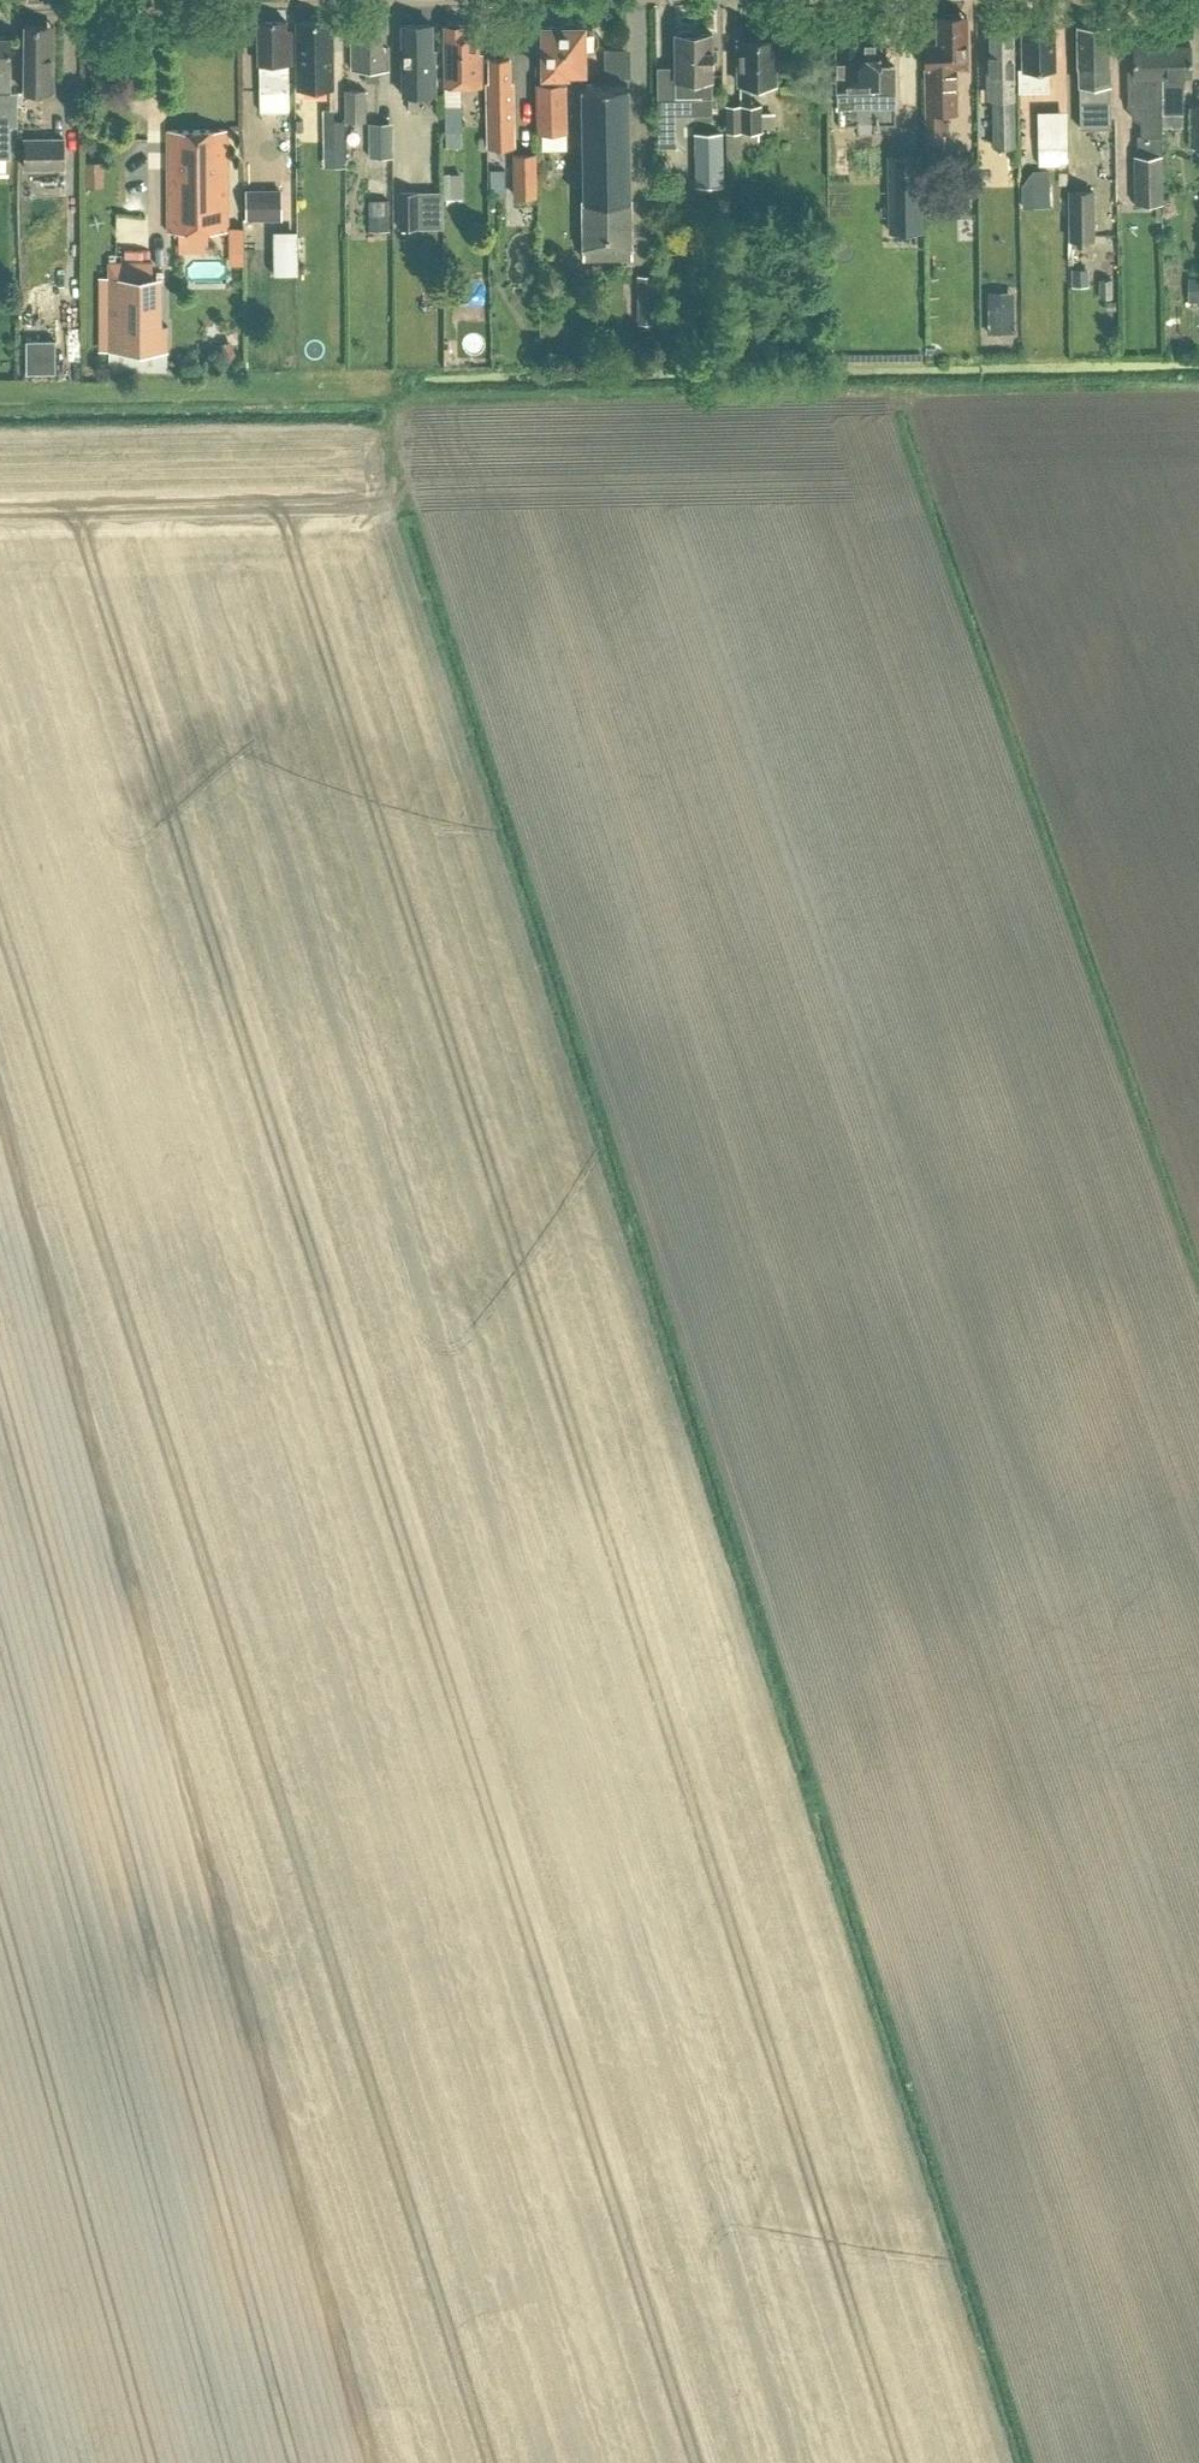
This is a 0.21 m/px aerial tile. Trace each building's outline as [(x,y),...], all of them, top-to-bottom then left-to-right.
[(966,60),(968,58),(968,52),(965,49),(965,17),(953,17),(950,15),(946,15),(943,17),(937,17),(937,44),(925,44),(926,156),(940,156),(940,111),(955,111),(954,67),(966,66),(966,60)] [(288,63),(292,63),(292,32),(286,32),(286,20),(257,20),(258,63),(259,63),(260,92),(288,91),(288,63)] [(298,73),(295,73),(295,75),(297,75),(297,82),(304,82),(304,76),(335,76),(335,43),(331,43),(331,20),(297,21),(298,73)] [(380,68),(388,68),(388,47),(381,47),(381,20),(358,20),(358,29),(351,29),(352,69),(366,69),(366,80),(381,80),(380,68)] [(449,20),(443,25),(444,84),(480,83),(480,53),(477,50),(477,26),(464,27),(464,24),(462,24),(458,20),(449,20)] [(543,73),(543,83),(537,83),(538,132),(565,132),(565,83),(565,69),(583,69),(583,49),(593,49),(597,43),(597,33),(592,26),(584,27),(584,24),(578,24),(574,22),(565,22),(561,25),(542,25),(542,73),(543,73)] [(432,24),(401,24),(402,94),(435,93),(435,49),(432,49),(432,24)] [(1110,62),(1109,62),(1109,24),(1078,24),(1078,65),(1080,65),(1080,124),(1111,124),(1110,62)] [(25,25),(25,91),(53,91),(54,25),(25,25)] [(990,29),(991,55),(987,55),(987,73),(993,73),(994,145),(1012,145),(1011,73),(1012,73),(1012,29),(1008,29),(1005,26),(997,26),(994,29),(990,29)] [(1053,27),(1022,27),(1023,69),(1032,69),(1033,86),(1048,86),(1048,68),(1054,68),(1053,27)] [(678,34),(674,34),(675,96),(701,96),(701,78),(712,78),(711,33),(693,33),(690,30),(681,31),(678,34)] [(836,96),(836,104),(864,104),(893,104),(892,96),(892,87),(892,64),(879,65),(879,40),(859,40),(859,38),(853,38),(851,35),(843,35),(840,38),(836,38),(836,87),(836,96)] [(10,156),(10,125),(17,125),(17,101),(10,101),(11,64),(10,64),(10,36),(0,36),(0,156),(10,156)] [(773,84),(773,80),(776,76),(776,68),(773,66),(773,38),(769,38),(766,36),(757,36),(755,39),(739,39),(739,84),(751,84),(751,90),(761,90),(761,84),(773,84)] [(597,44),(597,74),(623,75),(623,45),(597,44)] [(1161,117),(1162,112),(1161,44),(1132,45),(1133,68),(1127,68),(1127,107),(1129,107),(1131,116),(1140,121),(1140,135),(1136,135),(1137,154),(1133,154),(1133,202),(1162,202),(1161,117)] [(1161,44),(1162,112),(1184,112),(1183,80),(1179,80),(1179,75),(1190,75),(1190,44),(1161,44)] [(487,126),(487,144),(502,143),(502,125),(512,125),(511,82),(507,82),(507,58),(489,58),(489,83),(487,83),(487,126)] [(975,73),(977,99),(987,99),(985,72),(975,73)] [(583,199),(582,199),(583,258),(631,257),(630,198),(629,198),(627,85),(581,86),(583,199)] [(346,121),(365,121),(365,89),(345,89),(346,109),(346,121)] [(260,92),(260,111),(288,111),(288,91),(260,92)] [(761,103),(725,103),(725,157),(741,157),(740,143),(758,143),(758,130),(774,130),(774,112),(761,112),(761,103)] [(445,105),(445,127),(461,127),(461,105),(445,105)] [(1190,106),(1190,146),(1198,146),(1198,106),(1190,106)] [(1061,159),(1059,108),(1030,109),(1032,160),(1061,159)] [(346,109),(323,109),(324,146),(346,146),(346,121),(346,109)] [(392,156),(392,122),(369,122),(369,156),(392,156)] [(445,127),(445,146),(462,146),(461,127),(445,127)] [(227,129),(167,130),(168,231),(228,230),(227,129)] [(723,184),(722,131),(693,132),(694,185),(723,184)] [(64,138),(25,138),(25,168),(64,167),(64,138)] [(512,152),(513,196),(536,195),(536,152),(512,152)] [(1018,204),(1046,204),(1046,168),(1018,168),(1018,204)] [(437,193),(461,196),(464,172),(440,169),(437,193)] [(485,193),(509,193),(510,169),(486,169),(485,193)] [(281,188),(245,188),(245,219),(281,219),(281,188)] [(1093,239),(1093,189),(1067,190),(1068,240),(1093,239)] [(399,228),(418,228),(417,191),(399,191),(399,228)] [(888,200),(888,231),(923,231),(922,199),(888,200)] [(146,236),(146,215),(117,214),(117,226),(124,227),(124,235),(146,236)] [(389,214),(369,215),(369,228),(390,227),(389,214)] [(264,227),(265,271),(290,271),(289,227),(264,227)] [(162,277),(153,277),(152,262),(110,263),(111,372),(170,372),(170,324),(162,324),(162,277)] [(1071,268),(1071,285),(1088,285),(1088,268),(1071,268)] [(637,274),(637,322),(654,322),(653,274),(637,274)] [(1098,278),(1099,297),(1112,297),(1112,278),(1098,278)] [(1013,291),(986,291),(987,333),(1013,333),(1013,291)] [(58,342),(28,342),(28,374),(58,374),(58,342)]
